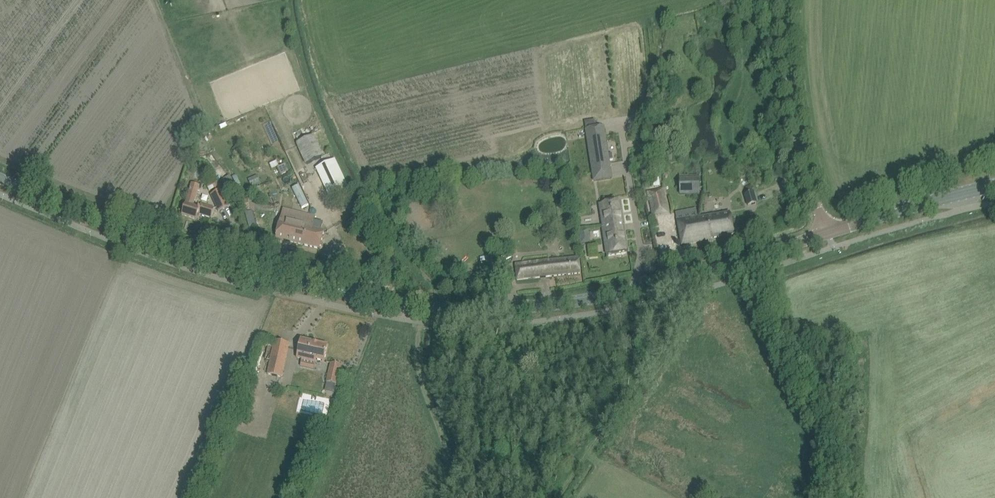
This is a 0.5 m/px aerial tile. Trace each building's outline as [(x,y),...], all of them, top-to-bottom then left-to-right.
[(611,171),(604,126),(586,129),(593,173),(611,171)] [(296,142),(306,164),(323,155),(314,134),(296,142)] [(334,160),(317,168),(331,198),(348,190),(334,160)] [(285,163),(276,166),(283,182),(292,179),(285,163)] [(679,177),(680,195),(699,194),(699,177),(679,177)] [(207,185),(209,190),(217,186),(214,182),(207,185)] [(182,215),(197,219),(198,213),(212,217),(215,208),(201,204),(200,208),(193,206),(200,185),(192,183),(182,215)] [(296,196),(292,198),(294,203),(298,201),(299,201),(302,208),(309,205),(299,186),(293,189),(296,196)] [(649,190),(653,214),(669,211),(664,188),(649,190)] [(211,194),(219,211),(229,206),(222,189),(211,194)] [(744,192),(748,205),(757,203),(753,190),(744,192)] [(602,226),(623,223),(620,201),(599,204),(603,226),(602,226)] [(252,210),(245,212),(249,225),(256,223),(252,210)] [(678,221),(680,235),(682,245),(711,240),(711,238),(733,234),(732,224),(730,213),(714,215),(714,214),(678,221)] [(313,228),(314,223),(282,215),(276,238),(320,249),(324,231),(313,228)] [(623,223),(602,226),(607,254),(628,251),(623,223)] [(542,230),(543,240),(550,239),(549,229),(542,230)] [(487,257),(488,276),(499,276),(498,256),(487,257)] [(549,260),(516,264),(517,280),(580,273),(579,257),(572,258),(572,257),(549,260)] [(297,357),(316,362),(316,359),(325,361),(328,345),(301,339),(297,357)] [(268,374),(282,377),(289,343),(275,340),(268,374)] [(327,382),(336,384),(341,365),(331,362),(327,382)]
